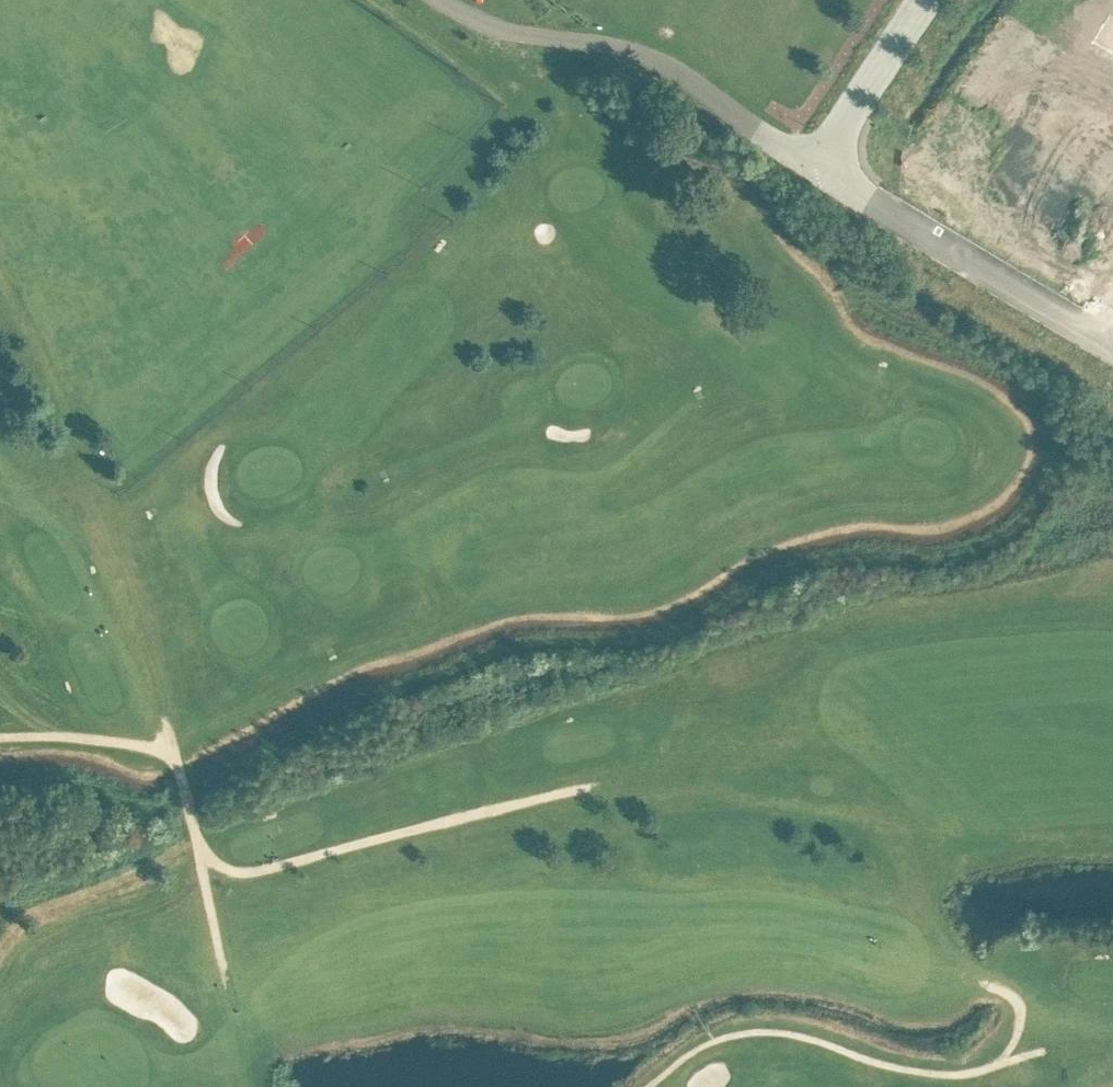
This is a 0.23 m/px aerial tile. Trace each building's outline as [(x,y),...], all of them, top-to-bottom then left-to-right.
[(1093,41),(1105,48),(1104,49),(1106,51),(1107,49),(1112,53),(1112,15),(1112,13),(1109,14),(1093,41)]
